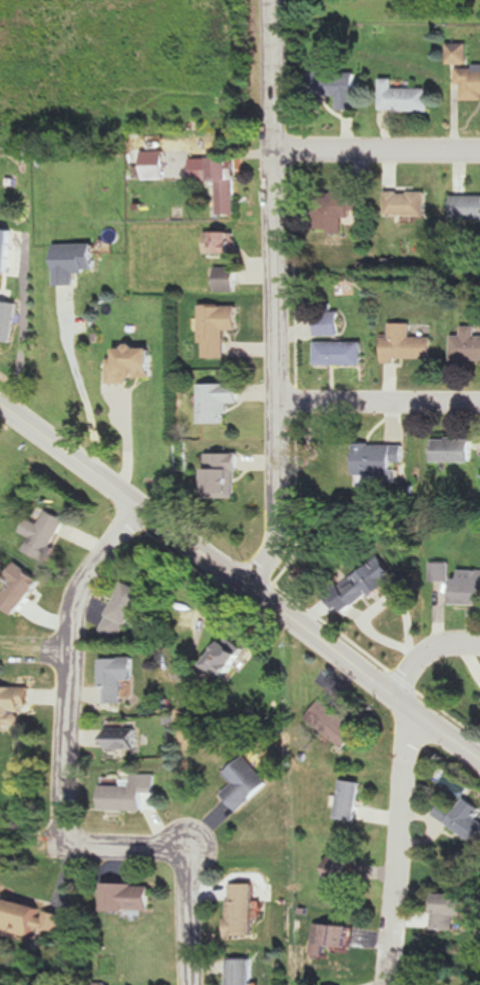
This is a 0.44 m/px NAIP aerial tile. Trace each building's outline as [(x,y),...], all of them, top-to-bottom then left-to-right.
[(452,44),(452,64),(472,63),(472,43),(452,44)] [(479,99),(479,67),(461,67),(461,85),(466,85),(466,99),(479,99)] [(359,71),(341,71),(341,69),(313,69),(313,96),(342,96),(342,108),(360,108),(359,71)] [(385,111),(435,111),(435,89),(399,89),(399,78),(385,78),(385,111)] [(147,151),(147,179),(169,179),(169,151),(147,151)] [(207,158),(207,180),(219,180),(220,214),(237,213),(237,158),(207,158)] [(319,232),(347,233),(348,218),(365,218),(366,192),(320,192),(319,232)] [(432,217),(432,192),(389,192),(389,217),(432,217)] [(457,196),(457,221),(479,221),(479,196),(457,196)] [(1,274),(11,275),(16,230),(0,228),(0,284),(1,274)] [(237,232),(209,232),(209,256),(237,256),(237,232)] [(218,292),(239,292),(239,268),(218,268),(218,292)] [(10,343),(14,303),(8,302),(9,292),(0,291),(0,342),(10,343)] [(242,306),(204,306),(204,358),(229,358),(229,330),(242,330),(242,306)] [(342,336),(342,312),(317,312),(317,336),(342,336)] [(434,360),(434,337),(413,337),(413,323),(391,323),(391,336),(384,336),(384,360),(434,360)] [(479,361),(479,326),(464,326),(464,336),(454,336),(454,361),(479,361)] [(365,342),(317,342),(317,366),(365,365),(365,342)] [(121,358),(111,359),(111,382),(156,381),(155,347),(120,347),(121,358)] [(202,384),(202,424),(230,424),(230,404),(243,404),(243,384),(202,384)] [(478,463),(478,439),(439,439),(439,463),(478,463)] [(358,476),(388,477),(388,482),(399,482),(399,463),(409,463),(409,445),(358,444),(358,476)] [(210,454),(210,499),(241,499),(241,454),(210,454)] [(70,520),(49,511),(44,525),(32,520),(26,534),(37,538),(31,552),(53,561),(70,520)] [(401,577),(380,555),(347,588),(361,603),(371,593),(378,600),(401,577)] [(434,582),(454,582),(454,561),(434,561),(434,582)] [(4,601),(21,615),(48,583),(31,569),(4,601)] [(464,578),(460,578),(460,606),(479,606),(479,569),(464,569),(464,578)] [(105,632),(127,641),(148,590),(126,581),(105,632)] [(350,615),(355,608),(342,598),(337,605),(350,615)] [(213,666),(232,680),(253,650),(234,636),(213,666)] [(135,680),(135,658),(105,657),(104,703),(125,703),(126,680),(135,680)] [(26,725),(26,711),(34,711),(35,687),(0,687),(0,725),(26,725)] [(308,719),(349,750),(364,731),(322,700),(308,719)] [(142,750),(142,725),(113,725),(113,750),(142,750)] [(225,794),(241,812),(272,783),(246,756),(226,774),(236,783),(225,794)] [(107,810),(146,811),(147,793),(158,793),(159,774),(137,773),(136,786),(107,785),(107,810)] [(339,820),(361,822),(365,781),(344,779),(339,820)] [(462,803),(462,820),(454,820),(454,836),(479,836),(479,803),(462,803)] [(357,858),(331,858),(331,881),(357,881),(357,858)] [(109,912),(154,912),(154,885),(109,885),(109,912)] [(257,938),(257,885),(232,885),(232,938),(257,938)] [(440,930),(470,931),(470,894),(440,894),(440,930)] [(10,937),(43,945),(47,929),(62,934),(67,914),(19,902),(10,937)] [(352,949),(353,926),(317,925),(316,956),(329,956),(329,948),(352,949)] [(256,960),(232,960),(232,984),(256,984),(256,960)]
